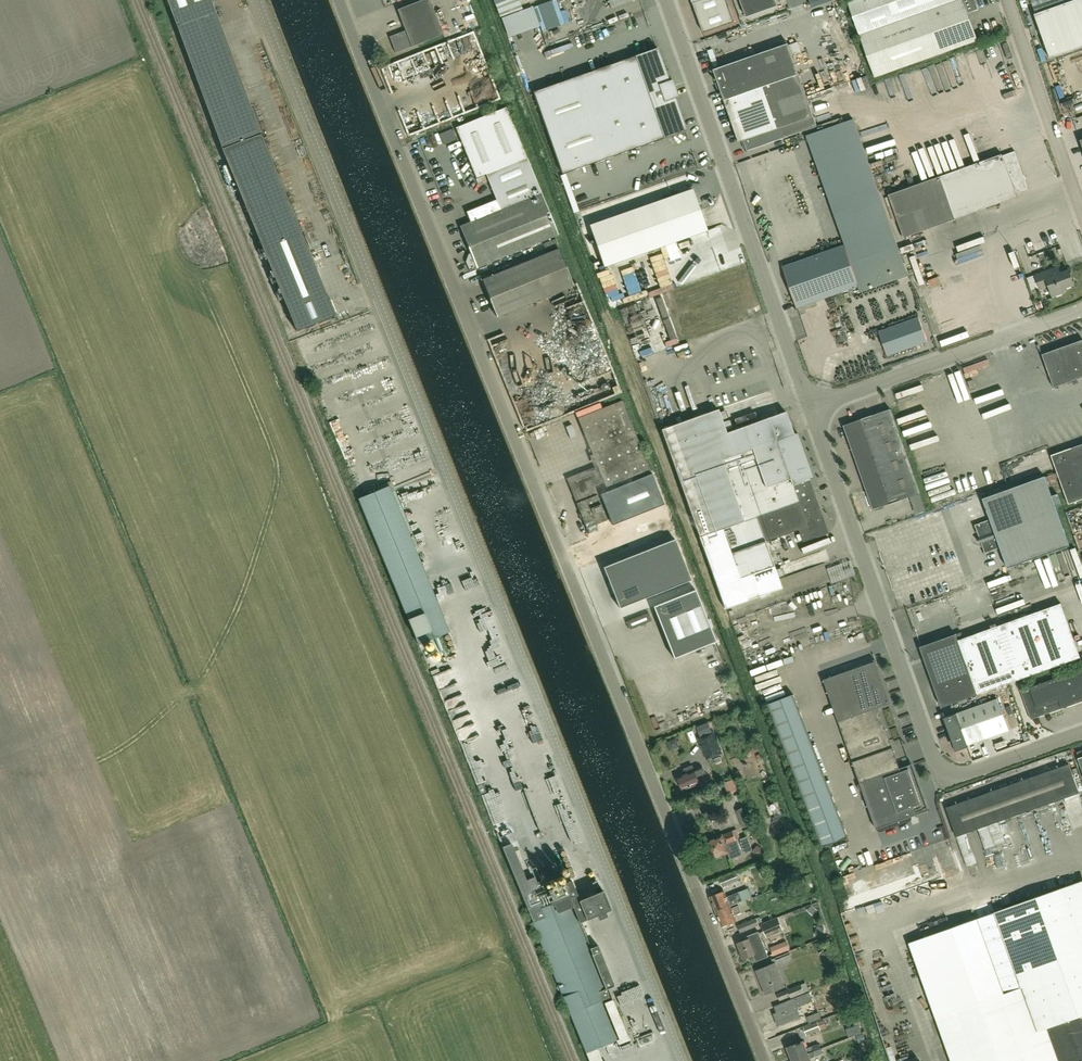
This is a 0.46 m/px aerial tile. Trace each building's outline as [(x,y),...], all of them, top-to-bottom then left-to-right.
[(222,148),(297,331),(335,315),(261,134),(211,0),(167,0),(222,148)] [(398,10),(406,31),(390,37),(396,53),(443,35),(430,0),(423,0),(398,10)] [(611,8),(635,0),(608,0),(611,8)] [(726,0),(692,0),(703,33),(734,21),(726,0)] [(775,0),(741,0),(747,17),(778,6),(775,0)] [(979,9),(975,0),(847,0),(875,77),(978,40),(968,13),(979,9)] [(1034,15),(1050,59),(1081,48),(1081,0),(1075,0),(1034,15)] [(789,44),(714,70),(739,142),(744,141),(747,151),(784,138),(817,126),(789,44)] [(563,175),(686,131),(686,132),(687,132),(676,98),(678,97),(672,80),(669,81),(657,47),(657,48),(534,92),(563,175)] [(486,174),(496,200),(467,212),(471,222),(460,226),(471,253),(468,254),(465,261),(469,271),(558,234),(527,157),(506,106),(455,127),(476,178),(486,174)] [(1016,193),(1029,189),(1015,151),(1003,155),(1002,154),(1001,154),(889,195),(889,196),(904,236),(903,236),(904,238),(1018,197),(1016,193)] [(707,231),(692,189),(589,225),(604,267),(707,231)] [(845,245),(783,266),(798,307),(858,286),(861,292),(879,286),(876,277),(884,274),(877,253),(851,263),(845,245)] [(559,248),(482,280),(497,317),(574,285),(559,248)] [(1064,288),(1074,284),(1069,270),(1061,273),(1060,271),(1054,273),(1053,269),(1036,275),(1040,287),(1048,284),(1053,297),(1065,292),(1064,288)] [(579,318),(590,314),(586,303),(574,307),(579,318)] [(888,356),(927,341),(919,317),(879,331),(888,356)] [(1081,377),(1081,340),(1043,354),(1055,387),(1081,377)] [(525,400),(555,388),(547,368),(517,381),(525,400)] [(581,416),(578,417),(592,453),(596,464),(597,466),(610,498),(602,502),(610,522),(662,501),(621,400),(595,411),(581,416)] [(718,409),(662,429),(700,537),(705,552),(725,608),(748,600),(782,588),(774,566),(769,552),(765,541),(798,530),(803,542),(829,533),(809,478),(807,473),(811,471),(810,470),(797,433),(793,434),(785,412),(726,433),(718,409)] [(873,509),(920,493),(891,409),(844,425),(873,509)] [(1051,454),(1069,504),(1081,499),(1081,444),(1051,454)] [(1045,476),(983,498),(1008,568),(1070,545),(1056,506),(1061,504),(1058,493),(1052,495),(1045,476)] [(419,644),(449,632),(392,492),(395,491),(391,481),(376,487),(378,490),(359,498),(419,644)] [(989,520),(975,525),(980,537),(978,541),(982,543),(985,552),(985,553),(990,552),(1000,548),(989,520)] [(675,538),(603,567),(619,608),(692,579),(675,538)] [(674,658),(715,641),(694,589),(653,606),(674,658)] [(956,633),(920,646),(941,707),(977,694),(1080,657),(1061,603),(964,637),(962,631),(959,632),(956,633)] [(824,679),(868,803),(877,829),(928,811),(912,765),(900,769),(897,762),(878,707),(891,703),(876,661),(824,679)] [(1081,701),(1081,668),(1021,690),(1031,719),(1081,701)] [(728,672),(727,673),(718,676),(720,683),(731,678),(728,672)] [(847,837),(793,695),(769,704),(823,846),(847,837)] [(1006,720),(1000,706),(998,698),(946,717),(957,748),(1009,729),(1006,720)] [(721,753),(713,732),(699,738),(707,759),(721,753)] [(503,750),(506,765),(508,765),(510,771),(526,767),(525,761),(515,763),(511,748),(503,750)] [(956,836),(1079,793),(1069,764),(946,807),(956,836)] [(702,766),(695,769),(693,765),(684,769),(686,774),(678,777),(680,783),(679,785),(681,789),(683,789),(683,790),(700,784),(697,777),(705,774),(702,766)] [(734,779),(724,783),(729,795),(739,790),(734,779)] [(481,794),(486,791),(483,783),(477,786),(481,794)] [(489,801),(499,798),(497,792),(487,795),(489,801)] [(499,820),(511,817),(506,800),(494,804),(499,820)] [(743,828),(754,823),(747,806),(736,811),(743,828)] [(898,850),(916,857),(920,848),(919,848),(921,843),(917,841),(919,835),(912,832),(913,830),(905,826),(901,835),(903,836),(898,850)] [(736,840),(733,831),(703,843),(706,851),(710,860),(728,853),(731,859),(742,854),(736,840)] [(596,915),(598,920),(608,916),(606,912),(611,909),(603,890),(579,900),(571,880),(558,885),(554,877),(537,885),(533,877),(526,880),(511,843),(502,847),(590,1060),(602,1060),(597,1048),(616,1040),(627,1035),(611,994),(610,995),(607,988),(612,986),(613,986),(613,985),(614,984),(613,983),(598,945),(591,948),(580,922),(587,919),(596,915)] [(723,887),(740,880),(736,872),(720,879),(723,887)] [(1078,882),(995,912),(925,937),(908,944),(935,1017),(951,1060),(1081,1060),(1081,893),(1078,882)] [(725,892),(710,897),(716,912),(731,906),(746,900),(742,891),(727,897),(725,892)] [(731,906),(716,912),(722,926),(736,921),(734,915),(741,912),(738,904),(731,907),(731,906)] [(741,933),(760,925),(756,918),(738,926),(741,933)] [(778,918),(762,925),(767,937),(783,930),(778,918)] [(612,959),(629,952),(616,922),(604,927),(612,947),(607,949),(612,959)] [(744,959),(753,955),(755,962),(769,957),(759,931),(745,937),(747,940),(737,943),(744,959)] [(778,956),(792,951),(790,946),(777,951),(778,956)] [(778,963),(792,958),(790,952),(776,958),(778,963)] [(767,994),(785,987),(775,963),(756,971),(760,979),(761,979),(767,994)] [(801,984),(788,989),(777,994),(780,1001),(791,996),(792,998),(805,993),(807,992),(804,984),(801,984)] [(626,1011),(650,1003),(645,986),(620,994),(626,1011)] [(796,1008),(812,1001),(809,993),(805,994),(805,993),(792,998),(792,999),(786,1002),(786,1003),(776,1007),(782,1023),(799,1016),(796,1008)] [(855,1026),(861,1024),(855,1008),(850,1009),(855,1026)] [(809,1023),(822,1018),(819,1012),(807,1017),(809,1023)] [(818,1022),(804,1027),(807,1035),(821,1030),(818,1022)] [(792,1060),(821,1048),(819,1044),(806,1048),(803,1040),(787,1047),(792,1060)] [(815,1056),(823,1053),(821,1048),(792,1060),(811,1060),(810,1058),(815,1056)]
